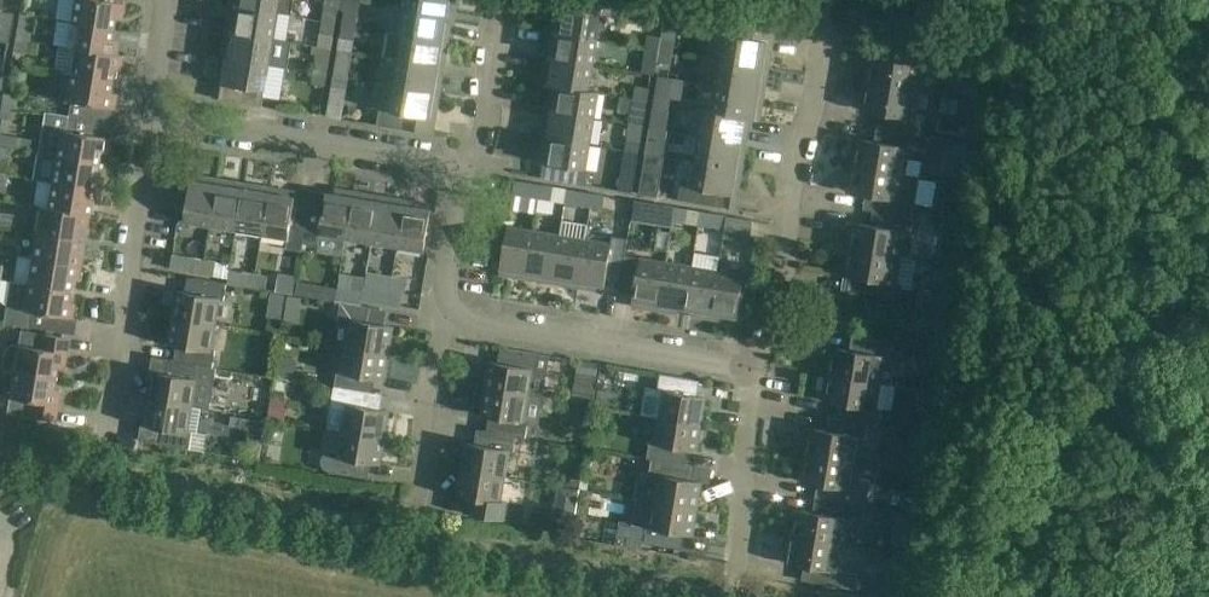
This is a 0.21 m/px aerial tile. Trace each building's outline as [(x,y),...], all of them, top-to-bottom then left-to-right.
[(112,28),(114,17),(121,18),(123,2),(108,0),(74,0),(70,21),(112,28)] [(230,4),(277,12),(292,15),(295,0),(231,0),(230,4)] [(447,14),(448,7),(454,8),(456,0),(407,0),(406,7),(447,14)] [(550,30),(598,38),(599,34),(606,29),(607,19),(602,12),(604,0),(567,0),(566,6),(560,5),(559,13),(553,12),(550,30)] [(273,38),(277,12),(230,4),(227,23),(232,24),(231,31),(273,38)] [(406,7),(402,33),(449,40),(452,21),(446,20),(447,14),(406,7)] [(324,9),(322,19),(337,22),(338,11),(324,9)] [(8,42),(13,12),(0,10),(0,41),(8,42)] [(342,23),(357,25),(358,15),(344,12),(342,23)] [(725,34),(721,59),(769,67),(772,48),(766,47),(770,25),(714,16),(712,29),(714,33),(725,34)] [(334,36),(337,22),(322,19),(320,33),(334,36)] [(110,39),(112,28),(70,21),(66,48),(73,49),(73,48),(115,55),(115,54),(117,41),(110,39)] [(357,25),(342,23),(340,37),(354,39),(357,25)] [(14,39),(29,41),(31,29),(17,26),(14,39)] [(594,64),(598,38),(550,30),(547,49),(552,50),(551,57),(594,64)] [(273,38),(231,31),(230,38),(225,37),(222,56),(269,63),(269,65),(289,68),(293,42),(273,38)] [(398,58),(439,65),(440,58),(446,59),(449,40),(402,33),(402,34),(387,32),(383,57),(397,59),(398,58)] [(646,47),(659,49),(661,37),(648,34),(646,47)] [(661,37),(659,49),(673,51),(675,39),(661,37)] [(27,52),(29,41),(14,39),(13,50),(27,52)] [(866,83),(918,92),(922,67),(929,68),(931,51),(898,46),(896,61),(870,57),(866,83)] [(657,61),(659,49),(646,47),(643,59),(657,61)] [(73,49),(69,74),(110,81),(112,69),(118,70),(120,55),(115,54),(115,55),(73,48),(73,49)] [(673,51),(659,49),(657,61),(671,63),(673,51)] [(264,90),(269,65),(269,63),(222,56),(219,75),(224,75),(222,83),(238,86),(236,101),(262,105),(264,90)] [(589,90),(594,64),(551,57),(550,64),(544,63),(541,81),(551,83),(589,90)] [(397,59),(393,84),(440,91),(443,72),(438,71),(439,65),(398,58),(397,59)] [(314,70),(328,73),(330,61),(316,59),(314,70)] [(769,67),(721,59),(717,85),(759,92),(760,85),(766,86),(769,67)] [(334,74),(348,76),(350,64),(336,62),(334,74)] [(326,85),(328,73),(314,70),(312,83),(326,85)] [(108,92),(110,81),(69,74),(65,100),(70,101),(68,115),(68,116),(91,120),(94,105),(113,108),(116,93),(108,92)] [(346,89),(348,76),(334,74),(332,87),(346,89)] [(658,75),(654,101),(670,103),(674,78),(658,75)] [(589,90),(551,83),(548,102),(553,103),(552,110),(594,117),(599,92),(589,91),(589,90)] [(918,92),(866,83),(862,109),(887,113),(885,128),(918,133),(920,117),(914,116),(918,92)] [(437,111),(440,91),(393,84),(389,111),(380,109),(377,124),(413,130),(415,115),(430,117),(431,110),(437,111)] [(636,85),(634,97),(648,100),(650,88),(636,85)] [(759,92),(717,85),(713,110),(712,111),(751,117),(751,118),(760,119),(764,100),(758,99),(759,92)] [(0,105),(15,108),(17,95),(3,92),(0,105)] [(648,100),(634,97),(632,110),(646,112),(648,100)] [(666,129),(670,103),(654,101),(650,127),(666,129)] [(0,105),(0,108),(0,117),(13,119),(15,108),(0,105)] [(748,136),(751,118),(751,117),(712,111),(713,110),(703,108),(699,135),(741,142),(742,135),(748,136)] [(590,143),(594,117),(552,110),(551,117),(545,116),(542,135),(590,143)] [(89,134),(91,120),(68,116),(68,115),(48,112),(41,153),(97,163),(98,152),(106,153),(108,137),(89,134)] [(918,134),(918,133),(885,128),(883,143),(857,139),(853,165),(905,174),(908,159),(923,161),(927,136),(918,134)] [(590,143),(542,135),(539,154),(545,155),(543,162),(586,169),(590,143)] [(741,142),(699,135),(694,160),(742,168),(745,150),(740,149),(741,142)] [(625,149),(640,151),(642,139),(627,137),(625,149)] [(647,140),(645,152),(660,155),(662,143),(647,140)] [(638,163),(640,151),(625,149),(623,161),(638,163)] [(50,181),(100,190),(102,175),(95,174),(97,163),(41,153),(41,155),(36,154),(32,179),(38,180),(38,179),(50,181)] [(647,154),(644,168),(662,171),(665,157),(647,154)] [(742,168),(694,160),(690,187),(680,185),(678,199),(713,205),(716,191),(732,194),(733,186),(739,187),(742,168)] [(7,174),(9,162),(0,161),(0,173),(7,174)] [(905,174),(853,165),(849,191),(874,195),(871,210),(881,212),(881,211),(914,217),(921,176),(905,174)] [(184,221),(210,226),(218,178),(200,175),(199,180),(191,179),(184,221)] [(210,226),(236,230),(243,188),(236,187),(237,181),(218,178),(210,226)] [(50,181),(46,208),(88,214),(90,203),(97,204),(100,190),(50,181)] [(527,196),(540,198),(542,184),(529,182),(527,196)] [(243,188),(236,230),(262,234),(270,186),(251,183),(250,189),(243,188)] [(554,185),(542,184),(540,198),(552,200),(554,185)] [(289,189),(270,186),(262,234),(288,238),(287,249),(303,251),(304,242),(303,242),(310,205),(309,205),(294,202),(295,196),(288,195),(289,189)] [(310,195),(309,205),(310,205),(303,242),(304,242),(319,244),(321,234),(346,238),(354,190),(336,187),(335,193),(327,192),(326,198),(310,195)] [(346,238),(372,242),(379,200),(372,199),(373,193),(354,190),(346,238)] [(591,207),(593,192),(581,190),(579,205),(591,207)] [(593,192),(591,207),(603,209),(605,194),(593,192)] [(372,242),(398,247),(406,199),(387,196),(386,201),(379,200),(372,242)] [(406,199),(398,247),(424,251),(431,209),(424,207),(425,202),(406,199)] [(674,221),(676,206),(664,204),(661,219),(674,221)] [(676,206),(674,221),(700,225),(702,210),(697,209),(696,210),(676,206)] [(40,207),(36,232),(77,239),(79,228),(86,229),(88,214),(46,208),(40,207)] [(728,214),(702,210),(700,225),(725,229),(726,229),(728,214)] [(849,248),(902,257),(906,232),(912,233),(914,217),(881,211),(881,212),(878,227),(853,222),(849,248)] [(726,229),(725,229),(724,238),(745,242),(751,237),(754,220),(740,218),(740,216),(728,214),(726,229)] [(578,286),(586,238),(588,224),(562,220),(560,234),(553,276),(560,278),(559,283),(578,286)] [(527,278),(534,230),(508,226),(501,268),(509,269),(508,275),(527,278)] [(560,234),(534,230),(527,278),(545,281),(546,275),(553,276),(560,234)] [(77,239),(36,232),(32,258),(80,266),(82,251),(75,250),(77,239)] [(586,238),(578,286),(597,289),(598,284),(606,285),(612,243),(586,238)] [(898,282),(902,257),(849,248),(845,275),(870,279),(867,293),(901,299),(903,282),(898,282)] [(641,307),(659,310),(667,262),(626,255),(620,291),(635,293),(634,300),(642,301),(641,307)] [(190,271),(203,273),(205,259),(193,257),(190,271)] [(80,266),(32,258),(28,283),(68,290),(70,279),(78,280),(80,266)] [(205,259),(203,273),(216,276),(217,261),(205,259)] [(693,266),(667,262),(659,310),(678,313),(679,307),(686,308),(693,266)] [(711,318),(719,270),(693,266),(686,308),(693,309),(692,315),(711,318)] [(745,274),(719,270),(711,318),(730,321),(731,315),(738,317),(745,274)] [(253,288),(255,273),(243,271),(241,286),(253,288)] [(255,273),(253,288),(265,290),(268,275),(255,273)] [(179,291),(175,317),(215,324),(219,299),(225,300),(228,282),(195,277),(193,293),(179,291)] [(68,290),(28,283),(27,284),(10,281),(3,323),(48,330),(51,315),(71,318),(73,303),(66,302),(68,290)] [(323,299),(336,301),(338,287),(326,285),(323,299)] [(338,287),(336,301),(342,303),(342,301),(348,302),(350,289),(338,287)] [(388,304),(391,289),(379,287),(376,302),(388,304)] [(403,291),(391,289),(388,304),(401,306),(403,291)] [(347,345),(388,352),(392,326),(378,323),(381,308),(348,302),(342,301),(342,303),(340,320),(343,324),(351,325),(347,345)] [(211,349),(215,324),(175,317),(170,343),(184,346),(182,360),(182,361),(214,366),(217,350),(211,349)] [(2,369),(13,371),(54,378),(56,366),(63,367),(68,338),(20,329),(18,346),(14,345),(11,346),(9,347),(7,348),(6,350),(5,352),(2,369)] [(832,348),(827,374),(880,383),(884,362),(889,363),(893,343),(860,337),(857,352),(832,348)] [(383,379),(388,352),(347,345),(343,370),(337,369),(335,386),(367,391),(367,390),(370,376),(383,379)] [(486,388),(527,395),(531,370),(537,371),(540,354),(507,348),(505,364),(491,362),(486,388)] [(156,372),(152,398),(192,405),(192,403),(198,404),(197,408),(202,408),(211,410),(218,368),(214,367),(214,366),(182,361),(182,360),(172,358),(170,374),(156,372)] [(52,389),(54,378),(13,371),(6,412),(54,420),(59,390),(52,389)] [(646,387),(641,415),(660,418),(660,417),(700,424),(705,397),(691,395),(694,379),(661,374),(659,390),(646,387)] [(848,405),(845,419),(845,420),(869,424),(879,426),(881,409),(876,408),(880,383),(827,374),(823,401),(848,405)] [(343,430),(384,436),(388,410),(374,408),(377,392),(367,390),(367,391),(335,386),(331,404),(336,408),(346,410),(343,430)] [(516,436),(526,438),(529,421),(523,420),(527,395),(486,388),(482,415),(496,417),(494,431),(493,432),(516,436)] [(192,405),(152,398),(147,425),(161,427),(158,443),(191,448),(193,431),(199,432),(202,408),(197,408),(198,404),(192,403),(192,405)] [(580,406),(577,421),(589,423),(591,408),(580,406)] [(271,422),(242,417),(240,427),(251,429),(246,456),(261,458),(264,441),(262,440),(262,438),(268,439),(271,422)] [(653,458),(680,463),(682,448),(696,450),(700,424),(660,417),(660,418),(656,442),(650,441),(647,457),(653,458)] [(808,428),(804,454),(857,463),(861,438),(866,440),(869,424),(845,420),(845,419),(830,417),(828,431),(808,428)] [(463,470),(503,476),(508,451),(514,452),(516,436),(493,432),(494,431),(484,429),(481,445),(468,443),(463,470)] [(384,436),(343,430),(340,452),(334,451),(330,451),(325,454),(323,459),(323,465),(325,468),(326,470),(328,471),(363,476),(366,461),(379,463),(384,436)] [(857,463),(804,454),(800,479),(825,484),(822,500),(865,507),(865,506),(867,507),(872,481),(854,478),(857,463)] [(638,499),(696,509),(701,482),(687,480),(690,464),(680,463),(653,458),(651,472),(647,471),(642,472),(638,478),(634,498),(638,499)] [(503,476),(463,470),(459,496),(473,498),(470,514),(502,519),(505,502),(499,501),(503,476)] [(558,488),(556,497),(560,503),(572,505),(574,490),(558,488)] [(692,535),(696,509),(638,499),(634,524),(646,526),(643,543),(676,548),(678,532),(692,535)] [(795,508),(790,537),(843,546),(847,521),(852,521),(854,513),(859,514),(860,514),(862,514),(863,512),(864,511),(865,507),(822,500),(820,513),(795,508)] [(838,571),(843,546),(790,537),(785,563),(811,567),(808,582),(855,590),(857,574),(838,571)] [(902,556),(891,554),(888,574),(899,576),(902,556)]
